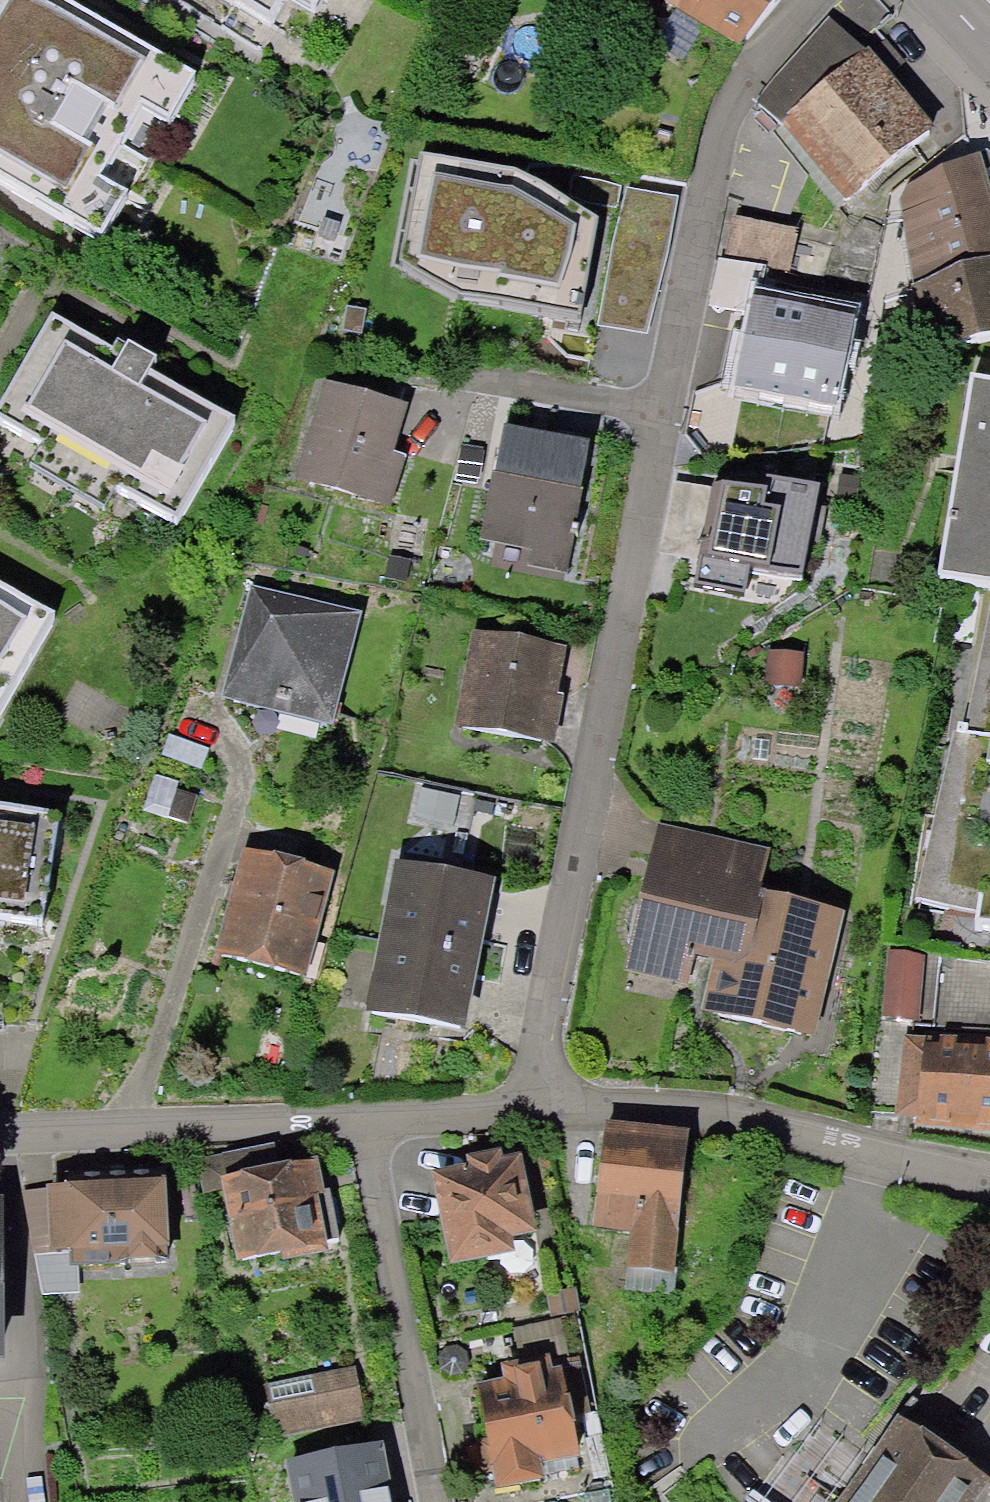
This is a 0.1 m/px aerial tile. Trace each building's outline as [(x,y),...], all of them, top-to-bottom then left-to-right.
[(100,252),(199,75),(63,0),(0,0),(0,197),(100,252)] [(280,64),(316,0),(164,0),(280,64)] [(732,51),(775,0),(646,0),(732,51)] [(924,138),(855,62),(778,139),(843,211),(924,138)] [(510,175),(394,150),(372,266),(428,309),(564,325),(585,227),(510,175)] [(924,364),(989,346),(989,164),(984,158),(888,187),(924,364)] [(674,200),(574,180),(569,204),(619,211),(606,254),(592,331),(641,341),(658,283),(674,200)] [(788,242),(724,227),(705,313),(736,320),(741,300),(755,303),(762,273),(780,277),(788,242)] [(833,417),(850,325),(746,306),(729,399),(833,417)] [(175,535),(235,431),(52,325),(0,414),(0,434),(175,535)] [(989,944),(989,395),(961,389),(925,582),(983,606),(900,921),(989,944)] [(398,416),(315,395),(291,491),(388,515),(400,468),(386,464),(398,416)] [(589,448),(500,429),(475,543),(564,562),(589,448)] [(796,588),(810,511),(709,494),(696,570),(796,588)] [(246,591),(215,701),(327,732),(357,622),(246,591)] [(0,597),(0,723),(55,628),(0,597)] [(559,655),(465,639),(449,734),(542,750),(559,655)] [(0,816),(0,921),(44,928),(60,826),(0,816)] [(694,1026),(811,1048),(835,920),(761,906),(770,857),(655,835),(626,984),(699,998),(694,1026)] [(326,892),(233,866),(203,974),(295,999),(326,892)] [(489,899),(386,878),(356,1023),(459,1044),(489,899)] [(918,968),(882,963),(872,1026),(908,1031),(918,968)] [(989,1144),(989,1052),(910,1045),(902,1136),(989,1144)] [(619,1241),(615,1276),(670,1282),(685,1149),(596,1140),(585,1238),(619,1241)] [(312,1167),(206,1189),(224,1278),(331,1256),(312,1167)] [(525,1244),(512,1167),(420,1182),(436,1275),(493,1266),(490,1250),(525,1244)] [(172,1278),(168,1183),(39,1188),(42,1283),(172,1278)] [(354,1363),(261,1384),(274,1443),(367,1421),(354,1363)] [(562,1378),(460,1398),(478,1493),(581,1473),(562,1378)] [(978,1484),(888,1422),(864,1450),(814,1417),(745,1501),(966,1501),(978,1484)] [(286,1462),(294,1501),(393,1501),(382,1444),(286,1462)]
